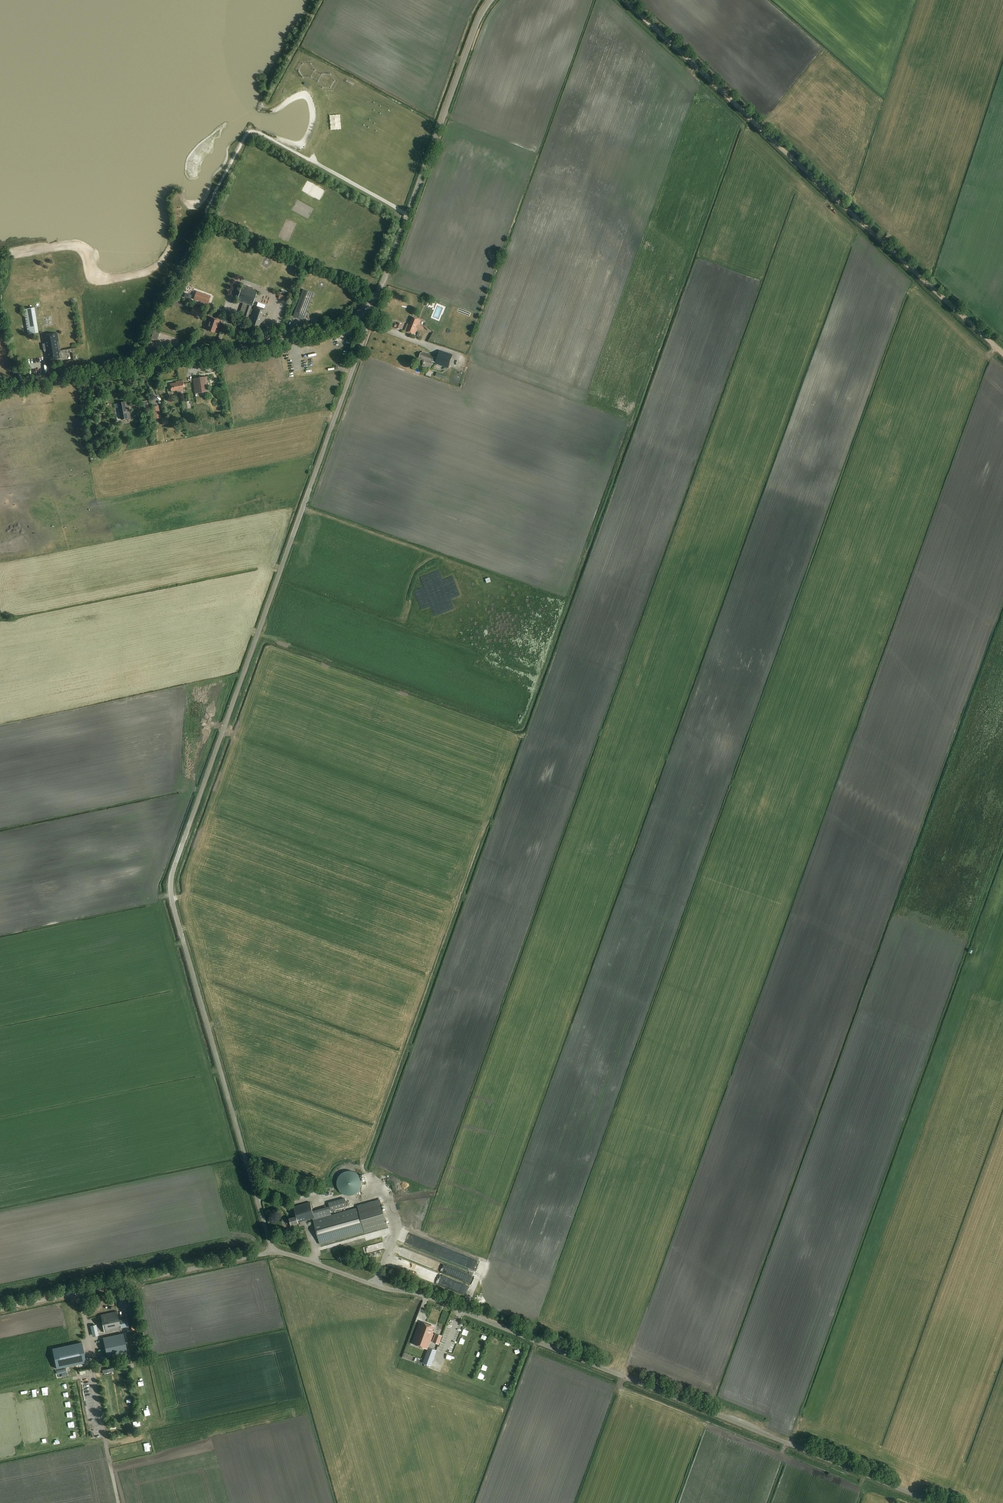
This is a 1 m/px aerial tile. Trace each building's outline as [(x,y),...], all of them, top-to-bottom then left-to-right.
[(242,286),(237,301),(243,303),(243,304),(241,312),(245,313),(243,317),(248,319),(249,313),(251,314),(248,324),(250,324),(249,326),(259,330),(260,330),(262,326),(267,310),(254,306),(254,307),(252,306),(257,291),(242,286)] [(293,316),(303,320),(313,293),(304,289),(293,316)] [(194,299),(208,304),(211,296),(197,291),(194,299)] [(34,308),(24,310),(28,334),(38,333),(34,308)] [(207,330),(214,332),(216,327),(217,328),(219,321),(210,317),(208,322),(209,323),(207,330)] [(404,332),(414,336),(417,329),(421,331),(423,327),(419,325),(420,322),(412,318),(409,326),(407,325),(404,332)] [(57,333),(42,336),(43,344),(44,351),(46,361),(60,358),(59,353),(60,353),(59,350),(61,349),(59,342),(57,333)] [(435,364),(448,368),(452,355),(439,351),(436,358),(433,357),(434,356),(422,352),(422,353),(420,353),(418,359),(422,361),(420,366),(423,367),(425,362),(431,364),(431,362),(435,363),(435,364)] [(303,369),(315,368),(315,363),(312,363),(312,358),(298,359),(298,364),(303,364),(303,369)] [(193,379),(195,393),(209,391),(207,376),(193,379)] [(177,390),(177,392),(180,391),(179,388),(180,388),(179,381),(175,382),(176,383),(170,384),(171,391),(177,390)] [(118,403),(121,420),(130,418),(127,402),(118,403)] [(158,406),(152,407),(154,419),(161,418),(158,406)] [(420,577),(424,587),(414,591),(422,610),(431,606),(435,616),(454,608),(450,599),(460,595),(453,576),(443,580),(439,570),(420,577)] [(346,1195),(348,1195),(350,1195),(353,1194),(355,1194),(357,1192),(359,1191),(360,1189),(361,1187),(361,1185),(361,1182),(361,1180),(360,1178),(359,1175),(357,1173),(354,1172),(352,1171),(350,1170),(347,1171),(345,1171),(342,1173),(341,1174),(338,1177),(338,1178),(337,1180),(337,1182),(337,1185),(338,1187),(339,1189),(341,1192),(343,1194),(346,1195)] [(329,1202),(331,1210),(347,1206),(344,1198),(329,1202)] [(296,1217),(289,1219),(291,1225),(298,1223),(313,1218),(320,1244),(387,1226),(380,1200),(358,1206),(358,1208),(331,1215),(330,1208),(313,1213),(310,1203),(293,1208),(296,1217)] [(330,1252),(343,1248),(341,1243),(334,1245),(334,1247),(329,1248),(330,1252)] [(104,1333),(121,1329),(121,1327),(128,1326),(126,1318),(119,1320),(117,1311),(100,1314),(104,1333)] [(412,1344),(428,1349),(434,1334),(433,1334),(433,1332),(432,1331),(434,1327),(420,1322),(412,1344)] [(103,1337),(107,1357),(127,1353),(123,1333),(103,1337)] [(436,1335),(433,1342),(439,1345),(442,1337),(436,1335)] [(83,1341),(54,1348),(58,1366),(87,1360),(83,1341)] [(436,1350),(429,1348),(426,1356),(433,1359),(436,1350)] [(433,1359),(426,1356),(424,1362),(431,1365),(433,1359)] [(90,1388),(88,1375),(84,1375),(83,1374),(81,1375),(82,1386),(86,1385),(87,1389),(90,1388)] [(93,1432),(99,1432),(92,1394),(90,1395),(90,1393),(85,1394),(87,1406),(91,1406),(92,1410),(87,1411),(90,1424),(93,1423),(94,1431),(89,1432),(91,1439),(94,1439),(93,1432)]
